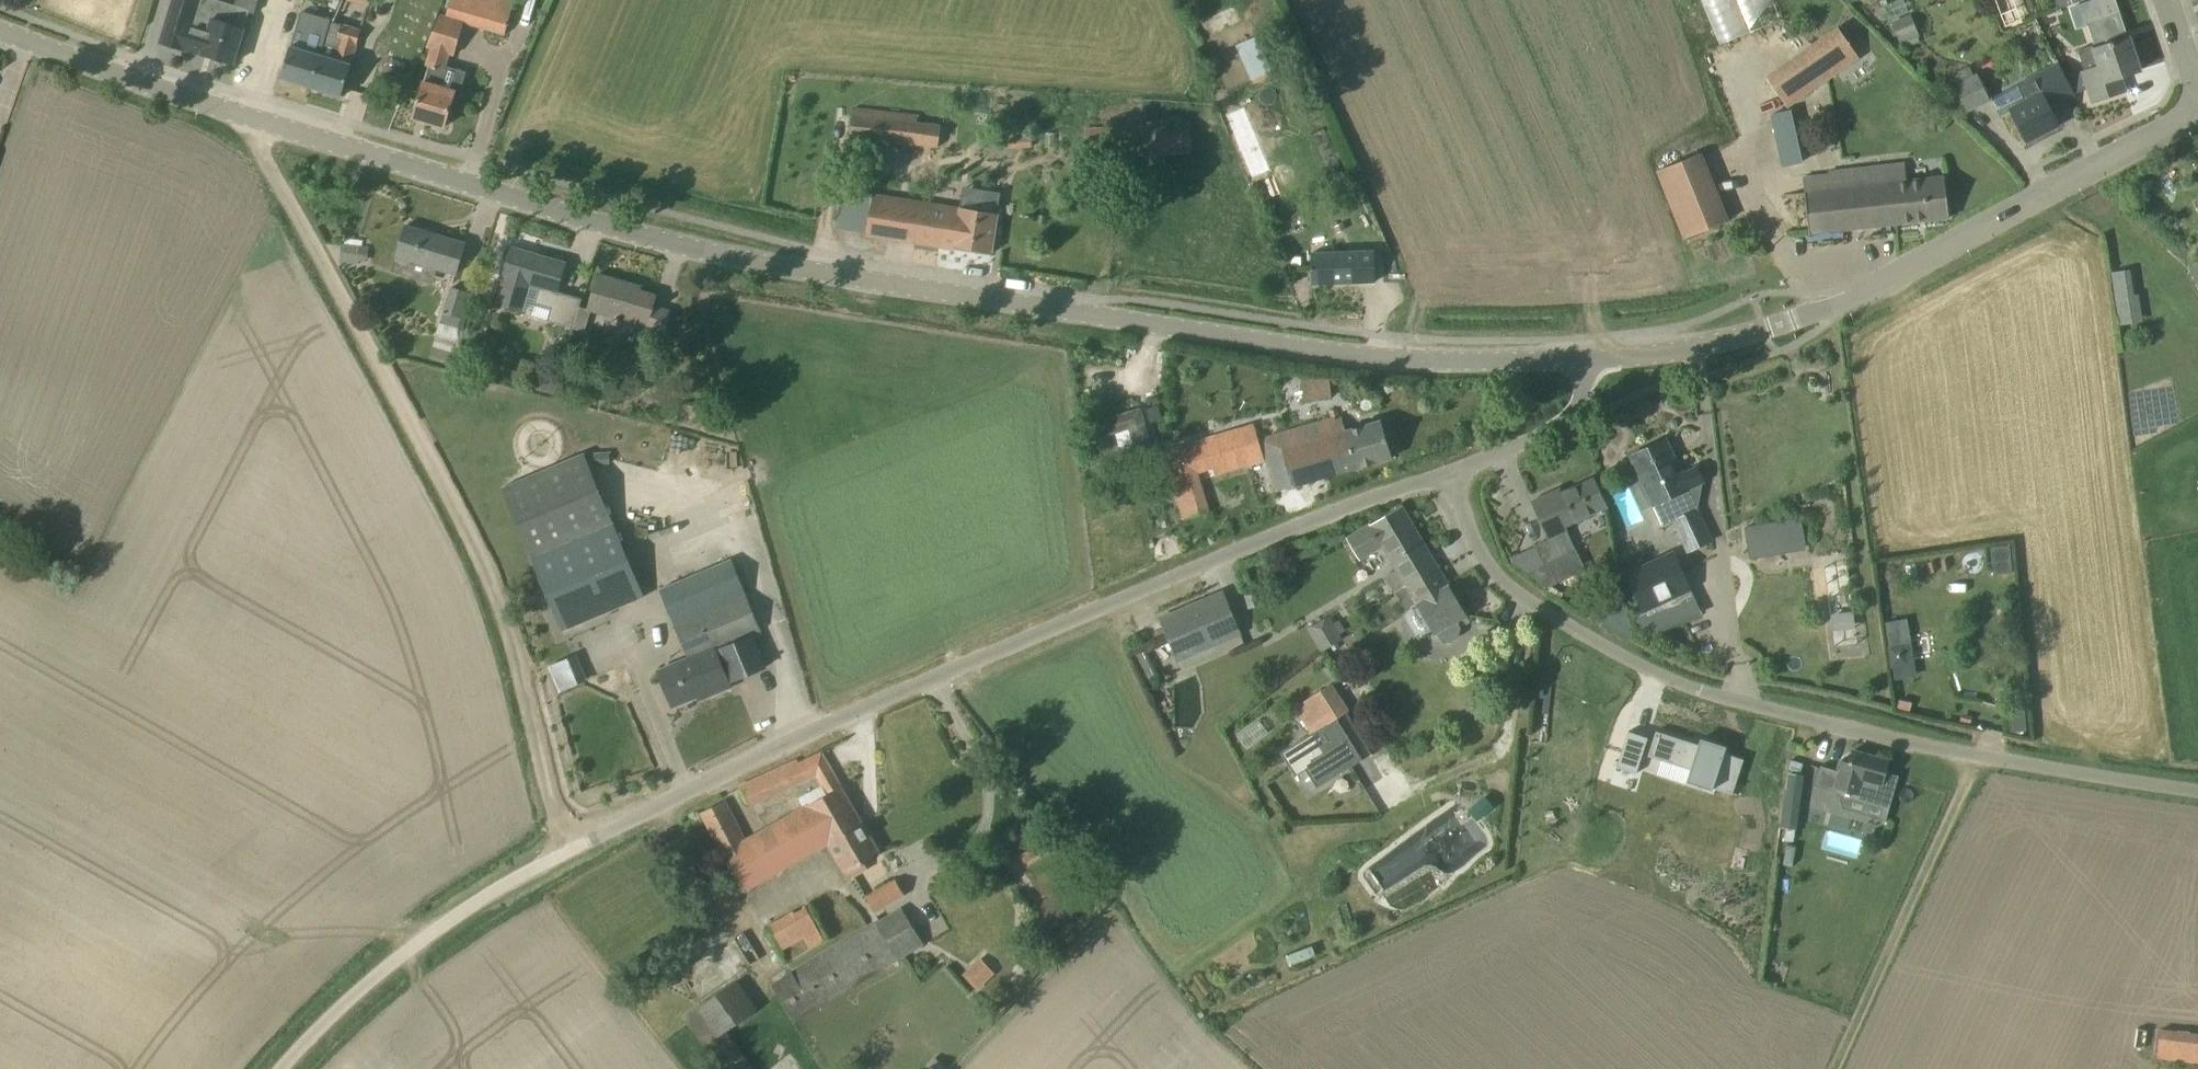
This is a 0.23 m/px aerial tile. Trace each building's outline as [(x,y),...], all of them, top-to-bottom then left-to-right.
[(184,48),(185,48),(216,57),(217,61),(227,64),(229,61),(234,62),(244,27),(249,10),(217,0),(173,0),(161,41),(184,48)] [(369,6),(364,23),(385,29),(394,1),(389,0),(350,0),(369,6)] [(515,1),(512,0),(451,0),(447,15),(439,12),(429,45),(432,46),(427,65),(429,66),(424,81),(413,117),(444,126),(455,91),(460,93),(466,71),(445,64),(449,51),(457,53),(467,21),(506,32),(515,1)] [(1711,43),(1776,22),(1769,0),(1698,0),(1711,43)] [(2067,9),(2073,29),(2085,25),(2091,43),(2121,33),(2110,0),(2096,0),(2067,9)] [(281,77),(312,86),(321,54),(331,20),(301,12),(291,45),(290,45),(281,77)] [(1912,17),(1892,25),(1899,44),(1919,36),(1912,17)] [(321,54),(312,86),(342,95),(351,63),(361,29),(331,20),(321,54)] [(1799,52),(1821,84),(1860,57),(1838,25),(1799,52)] [(1251,80),(1272,70),(1257,35),(1236,44),(1251,80)] [(2125,91),(2120,76),(2140,70),(2129,36),(2093,48),(2099,65),(2083,71),(2093,101),(2125,91)] [(2010,108),(2027,141),(2058,125),(2049,107),(2074,94),(2059,63),(2020,83),(2027,99),(2010,108)] [(1977,73),(1957,82),(1954,84),(1967,112),(1990,101),(1977,73)] [(1797,116),(1780,118),(1784,166),(1802,165),(1797,116)] [(917,120),(913,145),(937,148),(940,123),(917,120)] [(1191,123),(1085,126),(1086,155),(1192,152),(1191,123)] [(1649,169),(1676,239),(1723,220),(1695,151),(1649,169)] [(1809,233),(1893,223),(1949,217),(1944,176),(1898,181),(1896,164),(1829,171),(1831,189),(1805,192),(1809,233)] [(953,253),(954,249),(954,246),(991,252),(997,213),(961,207),(842,189),(837,228),(867,232),(866,239),(953,253)] [(456,274),(465,242),(406,224),(393,269),(433,281),(437,268),(456,274)] [(368,260),(370,246),(342,242),(340,257),(368,260)] [(573,327),(580,306),(582,298),(557,291),(566,262),(511,246),(502,276),(504,276),(497,302),(522,310),(529,284),(539,286),(535,301),(552,306),(548,320),(573,327)] [(1311,253),(1312,283),(1375,281),(1375,250),(1311,253)] [(2188,267),(2197,285),(2197,261),(2188,267)] [(588,308),(580,306),(573,327),(584,330),(590,309),(612,316),(611,319),(618,321),(620,316),(647,323),(644,333),(661,338),(669,310),(653,305),(656,294),(639,289),(641,285),(598,273),(588,308)] [(451,287),(443,312),(437,332),(460,338),(473,294),(451,287)] [(1332,406),(1331,396),(1329,378),(1302,381),(1305,409),(1332,406)] [(1332,418),(1261,439),(1276,491),(1392,457),(1381,420),(1346,431),(1341,415),(1338,416),(1336,409),(1330,411),(1332,418)] [(1136,452),(1130,422),(1088,431),(1094,460),(1136,452)] [(1248,425),(1164,451),(1185,518),(1210,510),(1197,470),(1224,461),(1226,468),(1264,456),(1256,430),(1250,431),(1248,425)] [(1673,520),(1688,551),(1699,546),(1712,540),(1688,489),(1689,488),(1703,481),(1696,466),(1682,473),(1666,439),(1630,455),(1653,505),(1654,505),(1663,525),(1673,520)] [(501,487),(548,598),(562,632),(646,596),(584,451),(501,487)] [(1532,500),(1550,538),(1551,537),(1559,556),(1548,561),(1557,582),(1585,569),(1576,548),(1575,549),(1566,530),(1565,526),(1607,506),(1593,477),(1551,497),(1549,493),(1532,500)] [(1393,593),(1395,592),(1437,566),(1401,506),(1347,538),(1359,559),(1382,545),(1396,568),(1383,576),(1393,593)] [(1747,528),(1751,558),(1778,554),(1774,525),(1747,528)] [(1995,544),(1998,572),(2017,570),(2015,543),(1995,544)] [(1699,606),(1674,551),(1626,573),(1652,628),(1699,606)] [(731,559),(661,589),(690,657),(658,670),(673,705),(706,692),(708,696),(731,686),(729,681),(765,666),(751,631),(760,627),(731,559)] [(1449,585),(1437,566),(1395,592),(1406,610),(1418,604),(1435,633),(1466,614),(1449,585)] [(1159,619),(1173,651),(1178,661),(1242,634),(1224,591),(1159,619)] [(1307,627),(1322,651),(1343,638),(1340,633),(1346,629),(1339,619),(1333,622),(1328,614),(1307,627)] [(1904,642),(1887,644),(1890,668),(1907,666),(1904,642)] [(1335,766),(1369,743),(1332,685),(1297,708),(1335,766)] [(1766,805),(1778,771),(1759,764),(1760,760),(1735,751),(1733,755),(1691,741),(1683,765),(1725,780),(1721,791),(1747,800),(1747,799),(1766,805)] [(1663,742),(1651,777),(1670,784),(1682,748),(1663,742)] [(1841,759),(1833,786),(1861,794),(1865,779),(1882,783),(1889,760),(1853,750),(1848,765),(1841,763),(1842,760),(1841,759)] [(801,795),(807,805),(745,840),(724,800),(702,811),(723,852),(745,889),(829,842),(863,823),(841,786),(821,753),(799,763),(798,759),(740,784),(750,805),(817,774),(822,783),(801,795)] [(1791,768),(1785,796),(1802,800),(1808,771),(1791,768)] [(881,853),(863,823),(829,842),(846,873),(881,853)] [(875,911),(905,894),(896,879),(866,896),(875,911)] [(788,960),(825,940),(805,903),(803,905),(804,906),(795,911),(794,909),(768,924),(788,960)] [(923,943),(902,907),(771,984),(793,1020),(821,1004),(826,1012),(852,996),(847,988),(864,979),(869,989),(890,977),(884,967),(923,943)] [(977,962),(964,974),(977,987),(989,976),(977,962)] [(747,980),(687,1015),(706,1046),(765,1011),(747,980)] [(2155,1028),(2154,1059),(2197,1060),(2197,1029),(2155,1028)]
